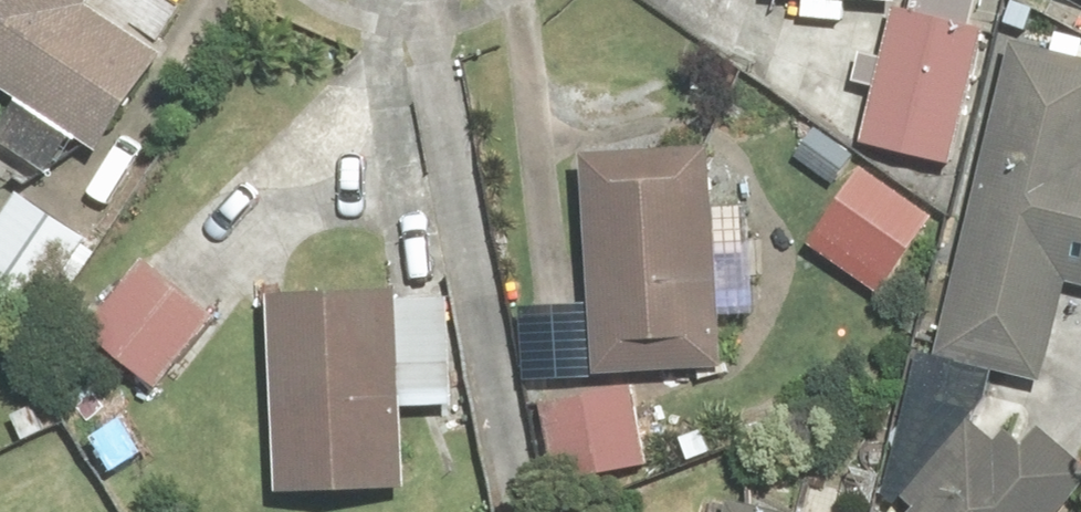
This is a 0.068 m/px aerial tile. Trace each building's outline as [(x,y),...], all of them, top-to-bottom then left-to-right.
[(189,4),(182,0),(0,0),(0,74),(26,89),(0,134),(0,176),(44,202),(83,136),(106,150),(113,139),(121,144),(173,55),(163,49),(189,4)] [(804,15),(849,17),(850,0),(805,0),(804,15)] [(1041,12),(1080,26),(1080,0),(1045,0),(1041,12)] [(992,26),(896,6),(868,145),(963,164),(992,26)] [(1019,36),(942,351),(1062,380),(1080,305),(1080,51),(1019,36)] [(762,226),(728,227),(726,148),(598,151),(604,369),(731,366),(730,310),(764,310),(762,226)] [(99,252),(27,199),(0,235),(0,287),(47,322),(99,252)] [(161,255),(93,324),(161,391),(229,322),(161,255)] [(411,289),(270,289),(271,382),(287,382),(287,486),(417,486),(417,410),(462,410),(462,298),(410,298),(411,289)] [(649,383),(546,394),(555,479),(658,468),(649,383)] [(136,409),(91,434),(113,473),(158,448),(136,409)] [(977,415),(901,491),(920,510),(918,511),(1072,511),(1080,503),(1080,442),(1056,417),(1031,442),(1009,420),(996,434),(977,415)] [(736,496),(733,511),(822,511),(736,496)]
